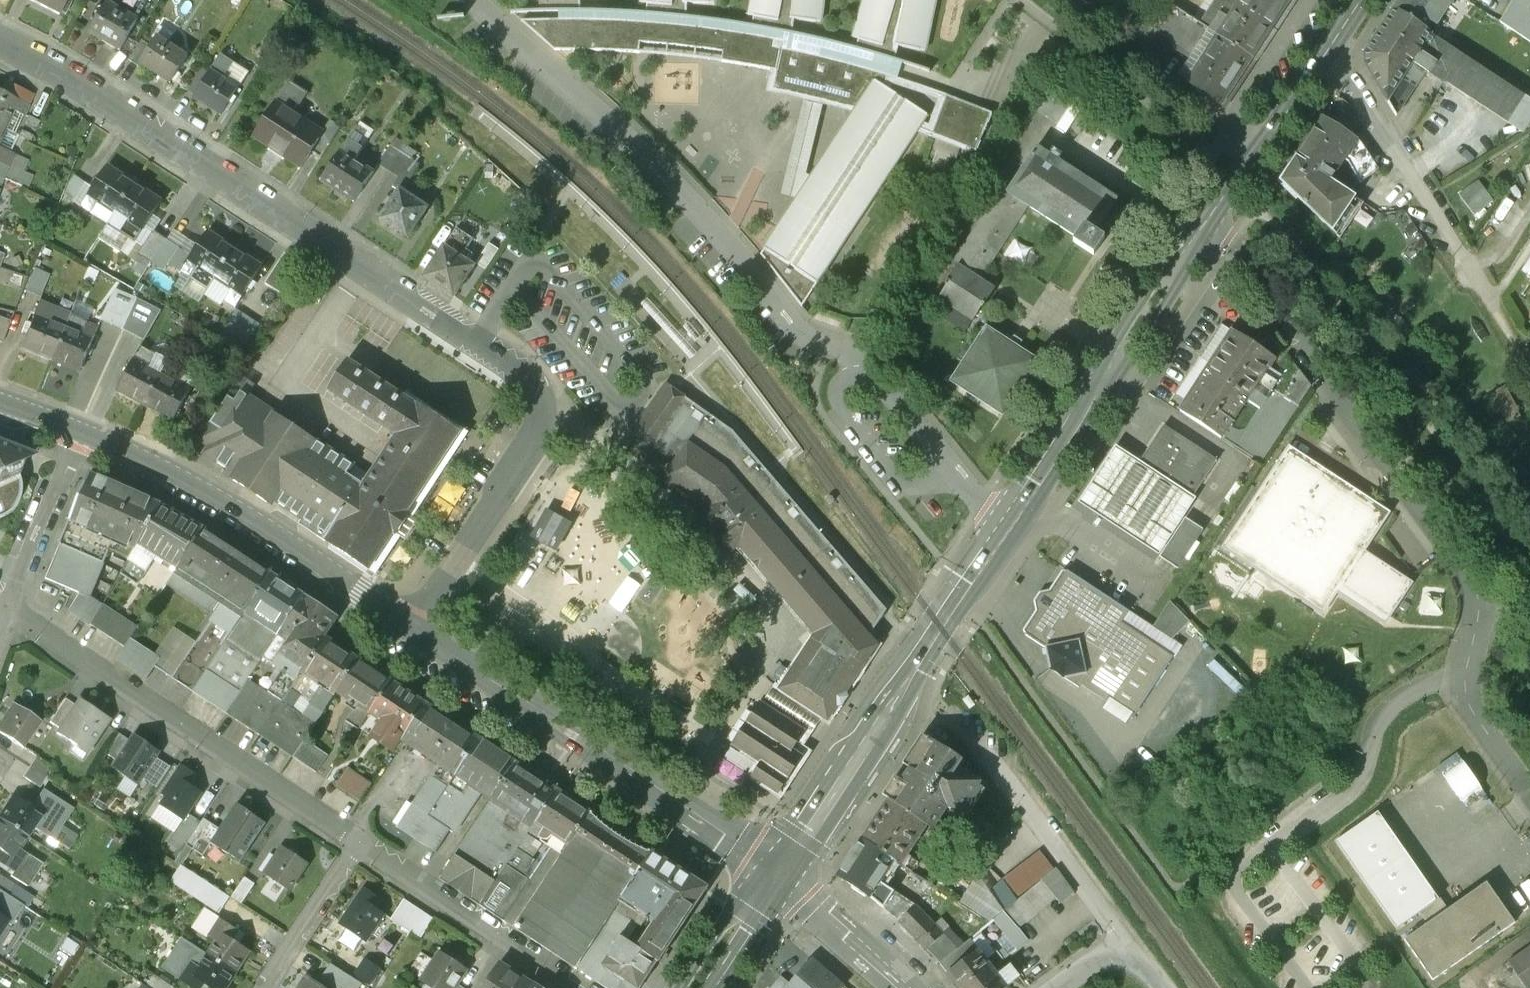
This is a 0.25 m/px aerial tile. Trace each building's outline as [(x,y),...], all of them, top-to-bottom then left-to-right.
[(58,14),(65,0),(30,0),(58,14)] [(792,33),(794,20),(816,22),(821,23),(824,0),(751,0),(748,16),(754,17),(752,26),(721,21),(687,16),(687,3),(709,4),(709,3),(714,4),(714,0),(642,0),(641,4),(647,4),(646,13),(580,10),(580,0),(539,0),(540,10),(559,12),(559,20),(521,21),(554,50),(640,52),(640,42),(723,51),(722,61),(773,70),(768,90),(811,100),(855,111),(875,81),(885,87),(888,77),(897,80),(903,62),(895,60),(898,47),(920,51),(925,52),(936,0),(864,0),(853,39),(858,40),(856,48),(823,40),(792,33)] [(1236,5),(1271,28),(1284,9),(1290,0),(1240,0),(1236,5)] [(1395,11),(1430,35),(1454,0),(1402,0),(1395,11)] [(1500,24),(1529,44),(1529,0),(1516,0),(1500,24)] [(138,20),(108,2),(104,9),(99,5),(93,16),(98,19),(90,33),(120,50),(138,20)] [(1236,5),(1217,35),(1252,58),(1259,47),(1271,28),(1236,5)] [(1395,11),(1382,29),(1365,54),(1365,66),(1396,116),(1427,71),(1429,74),(1438,60),(1448,46),(1430,35),(1395,11)] [(1197,26),(1199,25),(1194,16),(1166,30),(1174,46),(1184,41),(1187,46),(1203,37),(1197,26)] [(1252,58),(1217,35),(1186,83),(1221,106),(1236,82),(1252,58)] [(151,46),(139,63),(171,83),(188,56),(157,36),(151,46)] [(142,40),(129,60),(138,66),(139,63),(151,46),(142,40)] [(1448,46),(1438,60),(1452,69),(1461,54),(1448,46)] [(678,72),(678,65),(654,66),(655,101),(694,100),(693,72),(678,72)] [(238,88),(211,71),(193,98),(221,115),(238,88)] [(855,111),(854,112),(760,254),(802,307),(928,116),(885,87),(875,81),(855,111)] [(294,113),(307,93),(290,82),(277,102),(294,113)] [(0,91),(0,127),(5,129),(13,112),(19,100),(0,91)] [(1070,104),(1050,91),(1037,111),(1056,124),(1070,104)] [(992,114),(946,96),(932,135),(976,152),(992,114)] [(30,105),(19,100),(13,112),(24,117),(30,105)] [(277,102),(254,136),(301,167),(324,133),(294,113),(277,102)] [(1364,204),(1330,182),(1358,140),(1323,117),(1302,150),(1281,181),(1340,238),(1364,204)] [(355,160),(366,143),(353,134),(341,152),(355,160)] [(1117,199),(1037,146),(1007,192),(1011,194),(1027,205),(1076,237),(1073,242),(1093,255),(1104,238),(1095,232),(1108,212),(1118,218),(1126,206),(1116,200),(1117,199)] [(9,167),(10,166),(15,154),(0,147),(0,163),(9,167)] [(353,202),(373,173),(355,160),(341,152),(321,181),(353,202)] [(0,163),(0,177),(5,179),(26,189),(32,176),(10,166),(9,167),(0,163)] [(108,166),(81,206),(91,213),(98,202),(115,213),(135,183),(108,166)] [(1472,213),(1492,199),(1477,178),(1457,193),(1472,213)] [(162,201),(135,183),(115,213),(132,225),(125,235),(135,242),(162,201)] [(399,189),(380,219),(408,238),(428,208),(399,189)] [(971,237),(953,265),(956,267),(957,265),(978,279),(991,259),(990,259),(1003,239),(1004,240),(1027,205),(1011,194),(979,243),(971,237)] [(456,228),(424,277),(454,296),(473,266),(468,263),(474,254),(467,249),(474,239),(456,228)] [(208,231),(181,271),(191,278),(198,268),(215,279),(235,248),(208,231)] [(167,240),(153,262),(164,270),(178,248),(167,240)] [(262,266),(235,248),(215,279),(232,290),(225,300),(235,306),(262,266)] [(284,253),(265,283),(281,294),(301,264),(284,253)] [(1520,272),(1529,279),(1529,257),(1520,272)] [(978,279),(957,265),(956,267),(945,284),(946,285),(938,297),(973,320),(981,307),(982,308),(994,290),(978,279)] [(31,288),(44,292),(51,271),(37,266),(31,288)] [(115,290),(100,321),(123,331),(137,300),(115,290)] [(161,312),(137,300),(123,331),(144,342),(161,312)] [(38,304),(19,351),(48,363),(62,329),(44,321),(49,309),(38,304)] [(9,338),(15,314),(0,311),(0,336),(9,338)] [(237,311),(220,336),(229,341),(245,316),(237,311)] [(81,336),(62,329),(48,363),(78,376),(97,329),(86,324),(81,336)] [(1040,361),(986,325),(949,382),(1003,417),(1040,361)] [(1207,370),(1247,396),(1267,365),(1270,367),(1276,358),(1234,331),(1207,370)] [(168,364),(141,349),(117,392),(144,407),(162,375),(168,364)] [(330,536),(326,542),(369,570),(394,533),(397,536),(411,515),(407,513),(460,432),(418,403),(417,405),(348,360),(328,390),(397,435),(330,536)] [(1221,437),(1247,396),(1207,370),(1181,411),(1221,437)] [(180,385),(162,375),(144,407),(173,423),(197,380),(186,374),(180,385)] [(356,465),(236,386),(200,440),(209,446),(204,453),(235,474),(232,479),(272,505),(275,500),(287,508),(303,518),(304,525),(314,531),(320,530),(330,536),(365,484),(350,474),(356,465)] [(887,610),(733,431),(732,432),(672,389),(633,443),(671,470),(665,478),(708,508),(700,515),(732,551),(739,544),(816,634),(813,639),(841,657),(844,653),(863,665),(879,640),(872,632),(887,610)] [(1216,461),(1163,426),(1140,462),(1193,497),(1216,461)] [(0,444),(0,517),(6,515),(14,507),(19,498),(20,488),(18,477),(13,466),(19,464),(19,461),(32,456),(0,444)] [(1191,500),(1138,465),(1140,462),(1115,446),(1078,503),(1159,556),(1196,499),(1193,497),(1191,500)] [(1289,446),(1222,548),(1324,615),(1337,594),(1385,626),(1414,583),(1366,551),(1391,513),(1289,446)] [(1193,497),(1140,462),(1138,465),(1191,500),(1193,497)] [(135,494),(89,474),(70,518),(136,548),(161,507),(135,494)] [(1236,482),(1225,499),(1232,504),(1243,487),(1236,482)] [(203,528),(161,507),(136,548),(130,558),(129,560),(121,573),(139,583),(153,561),(152,557),(146,553),(149,550),(177,568),(203,528)] [(136,548),(70,518),(44,579),(33,605),(60,622),(67,610),(78,593),(79,591),(86,596),(107,550),(129,560),(130,558),(136,548)] [(1185,519),(1160,557),(1177,569),(1184,558),(1188,561),(1199,544),(1195,541),(1202,531),(1185,519)] [(271,572),(203,528),(177,568),(167,583),(210,611),(211,609),(217,613),(185,660),(205,673),(215,658),(249,606),(270,574),(271,572)] [(1129,611),(1067,571),(1053,592),(1043,594),(1037,603),(1039,613),(1025,635),(1046,649),(1051,669),(1078,687),(1080,684),(1133,719),(1173,657),(1121,623),(1129,611)] [(305,595),(271,572),(270,574),(249,606),(283,628),(305,595)] [(86,596),(79,591),(78,593),(67,610),(90,625),(102,606),(86,596)] [(338,617),(305,595),(283,628),(294,635),(316,650),(326,636),(338,617)] [(1170,602),(1152,628),(1171,640),(1190,622),(1170,602)] [(138,627),(103,604),(102,606),(90,625),(125,647),(131,638),(138,627)] [(283,628),(249,606),(215,658),(249,680),(263,657),(283,628)] [(283,628),(263,657),(274,665),(294,635),(283,628)] [(316,650),(294,635),(274,665),(283,670),(268,692),(282,702),(301,673),(316,650)] [(359,658),(326,636),(316,650),(301,673),(312,680),(322,687),(335,695),(337,693),(359,658)] [(161,658),(131,638),(125,647),(117,660),(147,680),(161,658)] [(841,657),(813,639),(781,689),(818,713),(828,719),(863,665),(844,653),(841,657)] [(249,680),(215,658),(205,673),(193,691),(194,691),(226,713),(249,680)] [(393,680),(359,658),(337,693),(357,706),(346,722),(359,731),(361,729),(393,680)] [(205,673),(185,660),(173,678),(193,691),(205,673)] [(282,702),(260,735),(277,746),(298,713),(292,709),(301,696),(303,698),(312,684),(311,683),(312,680),(301,673),(282,702)] [(268,692),(249,680),(226,713),(260,735),(282,702),(268,692)] [(393,680),(361,729),(394,751),(402,739),(426,702),(393,680)] [(335,695),(322,687),(311,705),(323,713),(335,695)] [(818,713),(781,689),(768,709),(759,703),(733,743),(761,762),(753,775),(780,793),(806,753),(796,746),(818,713)] [(60,730),(57,733),(88,754),(111,719),(81,698),(75,706),(60,730)] [(65,699),(49,723),(60,730),(75,706),(65,699)] [(481,738),(426,702),(402,739),(442,765),(415,805),(430,815),(431,815),(481,738)] [(0,724),(0,734),(22,748),(39,722),(13,705),(0,724)] [(298,713),(277,746),(293,757),(304,741),(320,717),(308,709),(303,716),(298,713)] [(138,736),(134,734),(111,768),(138,785),(157,758),(151,754),(155,748),(138,736)] [(928,737),(887,800),(927,826),(934,831),(948,809),(960,815),(982,782),(959,768),(963,760),(928,737)] [(481,738),(431,815),(441,822),(452,830),(480,790),(493,799),(518,763),(481,738)] [(329,757),(304,741),(293,757),(318,773),(329,757)] [(1435,764),(1451,788),(1471,775),(1455,751),(1435,764)] [(41,754),(27,773),(42,784),(56,764),(41,754)] [(558,789),(518,763),(493,799),(439,879),(454,888),(457,884),(468,892),(465,896),(480,905),(507,865),(530,831),(558,789)] [(372,784),(350,770),(338,787),(360,801),(372,784)] [(201,793),(174,776),(162,794),(166,796),(161,804),(184,819),(201,793)] [(558,789),(530,831),(553,846),(551,848),(563,855),(592,812),(580,804),(558,789)] [(46,791),(43,795),(39,792),(29,807),(11,796),(0,813),(0,820),(28,838),(34,828),(53,840),(74,809),(46,791)] [(927,826),(887,800),(862,839),(894,860),(894,861),(912,872),(917,863),(907,856),(927,826)] [(221,830),(212,844),(227,854),(227,853),(240,861),(264,824),(251,815),(252,814),(237,805),(221,830)] [(430,815),(415,805),(400,827),(415,837),(430,815)] [(653,852),(592,812),(563,855),(514,929),(575,968),(621,899),(653,852)] [(430,815),(415,837),(426,844),(441,822),(431,815),(430,815)] [(1384,816),(1342,844),(1441,984),(1525,927),(1496,888),(1455,914),(1384,816)] [(0,820),(0,849),(1,850),(0,852),(0,862),(15,872),(27,853),(20,849),(28,838),(0,820)] [(441,822),(426,844),(438,852),(452,830),(441,822)] [(210,823),(193,849),(204,856),(212,844),(221,830),(210,823)] [(862,839),(838,876),(871,897),(894,861),(894,860),(862,839)] [(309,865),(282,847),(264,873),(291,891),(309,865)] [(681,869),(654,851),(653,852),(621,899),(635,908),(630,914),(638,919),(639,924),(643,927),(650,915),(681,869)] [(507,865),(480,905),(503,921),(529,880),(507,865)] [(681,869),(650,915),(660,922),(641,949),(659,961),(708,887),(681,869)] [(0,876),(0,891),(10,898),(17,887),(0,876)] [(244,879),(232,898),(242,905),(255,886),(244,879)] [(385,914),(358,897),(341,923),(367,941),(385,914)] [(404,899),(390,920),(410,933),(424,912),(404,899)] [(958,950),(916,906),(900,921),(941,964),(958,950)] [(424,912),(410,933),(420,939),(433,919),(424,912)] [(238,930),(220,918),(208,936),(215,940),(207,954),(236,973),(250,950),(232,939),(238,930)] [(608,957),(602,966),(615,974),(614,976),(625,984),(626,981),(636,987),(641,987),(659,961),(641,949),(640,948),(639,948),(621,936),(608,957)] [(182,938),(163,967),(195,987),(201,987),(205,982),(214,987),(226,987),(236,973),(207,954),(182,938)] [(941,964),(947,973),(978,950),(970,940),(958,950),(941,964)] [(1507,963),(1525,987),(1529,987),(1529,947),(1507,963)] [(978,950),(947,973),(959,987),(1006,987),(1007,987),(999,977),(1006,972),(999,962),(992,967),(978,950)] [(441,953),(422,981),(434,987),(456,987),(457,985),(466,970),(441,953)] [(367,959),(356,975),(371,985),(382,969),(367,959)] [(811,961),(787,987),(843,987),(811,961)] [(483,987),(531,987),(533,984),(499,963),(483,987)] [(154,975),(147,986),(150,987),(174,987),(154,975)] [(306,976),(298,987),(324,987),(306,976)]
